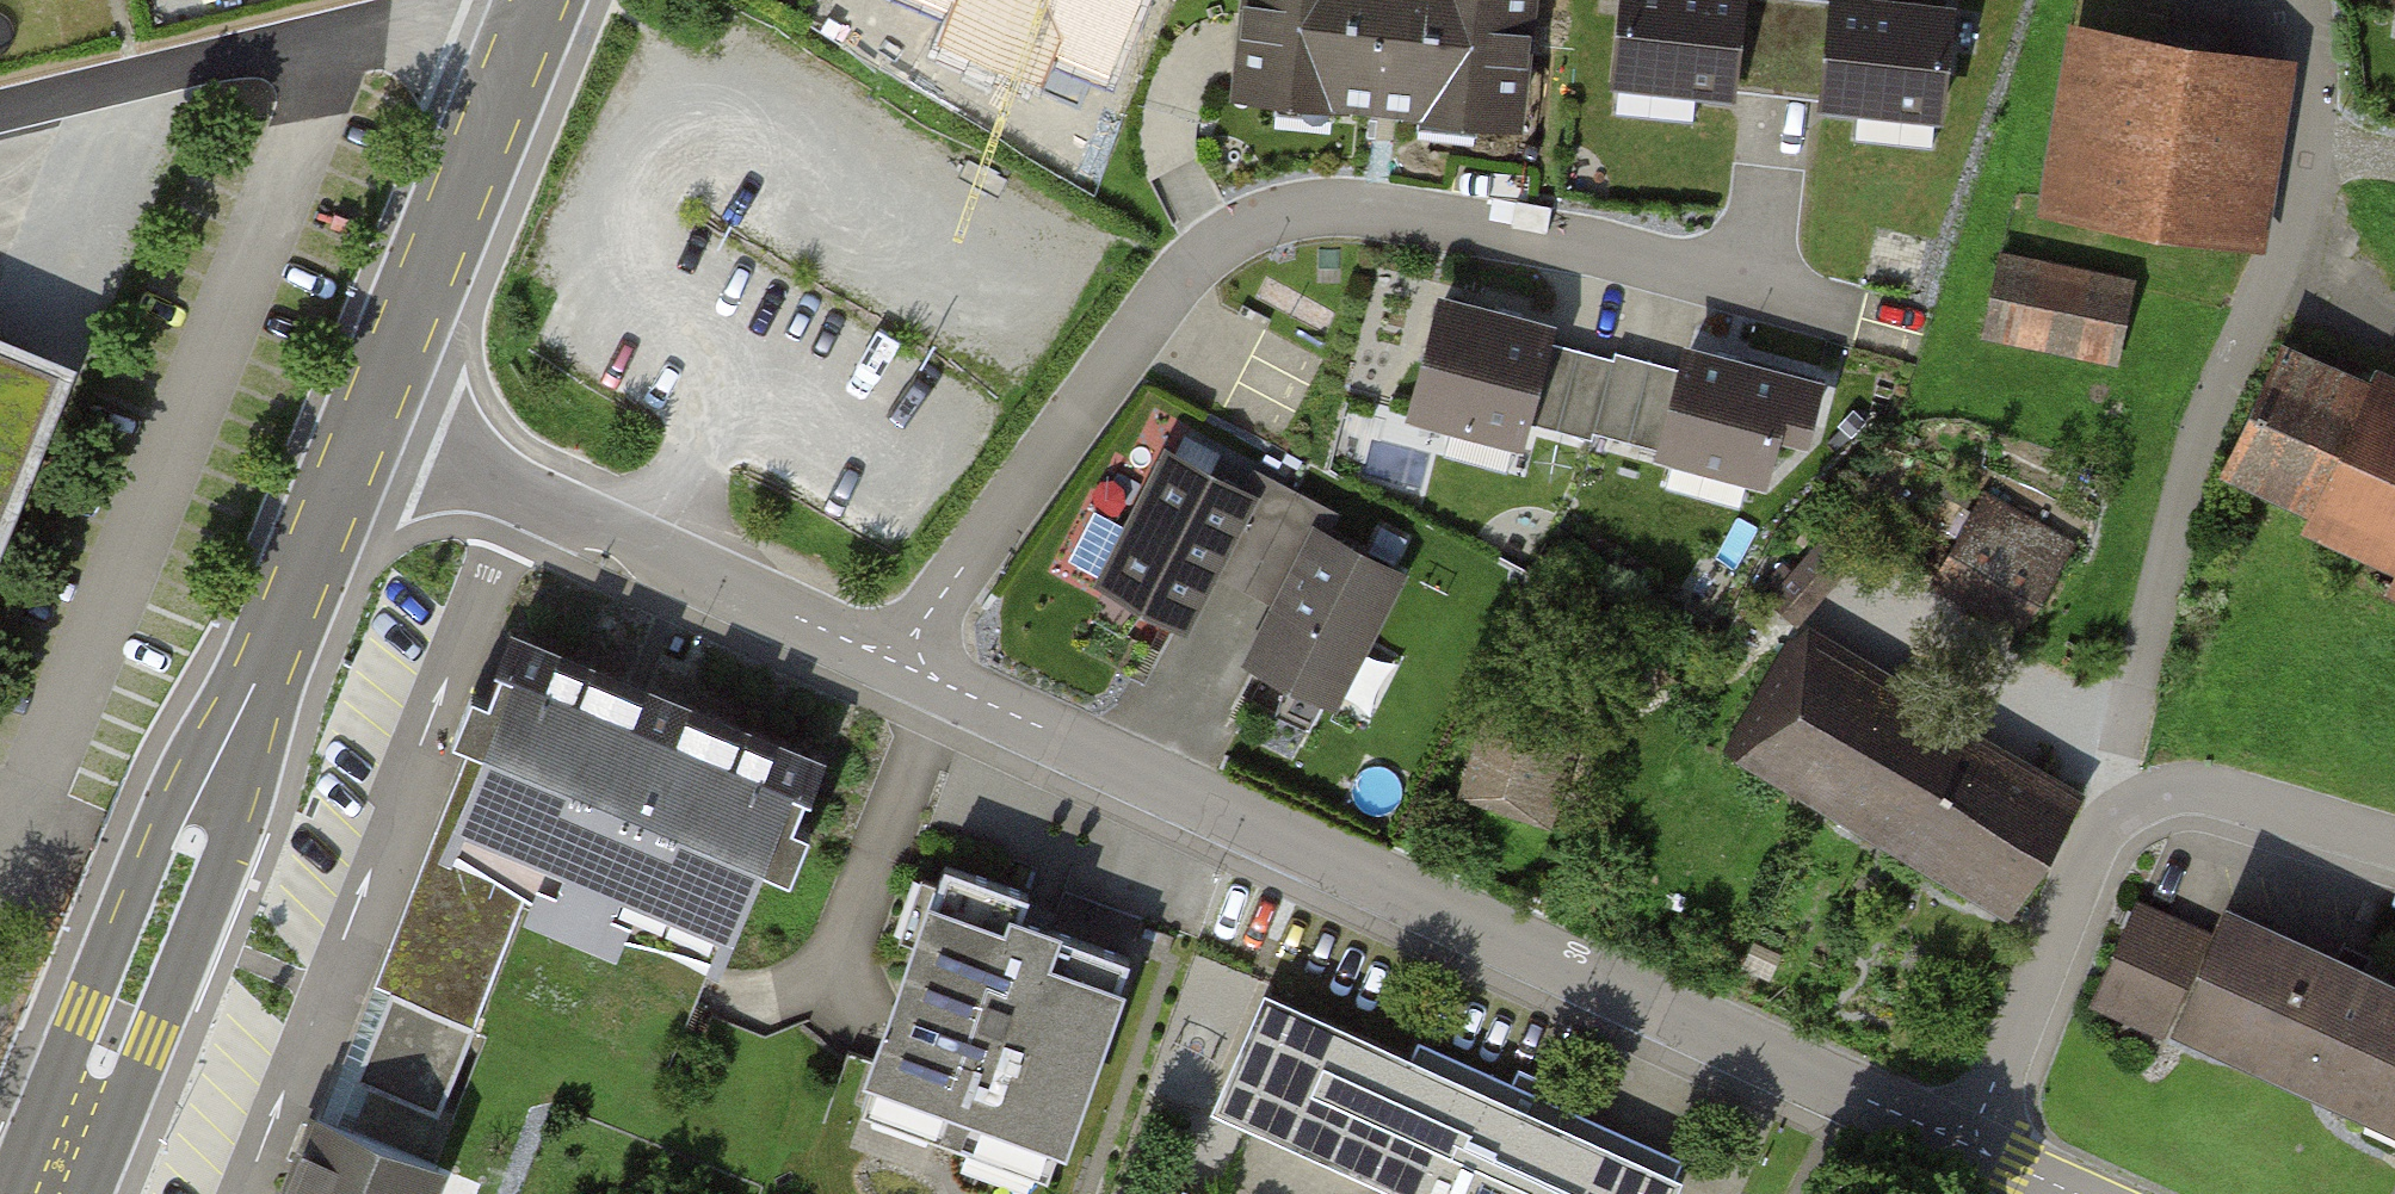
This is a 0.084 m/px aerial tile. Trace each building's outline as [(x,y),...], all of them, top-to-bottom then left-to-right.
[(966,9),(954,38),(1033,70),(1044,44),(1109,71),(1138,0),(943,0),(966,9)] [(1239,91),(1518,122),(1532,0),(1250,0),(1239,91)] [(1613,112),(1694,121),(1698,88),(1731,91),(1733,80),(1778,85),(1788,0),(1625,0),(1613,112)] [(1853,0),(1788,0),(1778,85),(1827,91),(1826,101),(1857,105),(1854,139),(1934,148),(1949,10),(1853,0)] [(2074,31),(2041,206),(2254,247),(2287,71),(2074,31)] [(2005,269),(1995,332),(2121,353),(2132,290),(2005,269)] [(1444,302),(1415,411),(1519,438),(1523,422),(1593,440),(1595,433),(1615,357),(1544,338),(1547,329),(1444,302)] [(0,328),(0,601),(96,367),(0,328)] [(2229,464),(2394,538),(2394,410),(2344,387),(2350,373),(2284,343),(2229,464)] [(1615,357),(1595,433),(1762,477),(1774,431),(1802,438),(1816,386),(1689,352),(1685,369),(1617,351),(1615,357)] [(1183,455),(1121,579),(1206,621),(1228,578),(1252,590),(1292,509),(1183,455)] [(1983,499),(1938,575),(2023,625),(2068,548),(1983,499)] [(1292,509),(1252,590),(1291,609),(1270,652),(1350,691),(1411,568),(1292,509)] [(1852,553),(1834,537),(1778,599),(1796,615),(1852,553)] [(1793,640),(1733,742),(2013,905),(2073,804),(1793,640)] [(429,880),(383,988),(388,990),(400,995),(480,1029),(538,891),(723,968),(811,759),(528,642),(429,880)] [(1504,715),(1476,796),(1558,825),(1586,744),(1504,715)] [(945,862),(867,1074),(1063,1145),(1132,957),(1020,916),(1029,892),(945,862)] [(2203,939),(2135,910),(2108,970),(2176,999),(2203,939)] [(2178,1018),(2394,1114),(2394,986),(2226,911),(2178,1018)] [(359,1114),(375,1076),(371,1075),(367,1073),(400,995),(388,990),(339,1106),(352,1111),(359,1114)] [(480,1029),(400,995),(367,1073),(371,1075),(375,1076),(448,1107),(480,1029)] [(1269,998),(1221,1104),(1416,1190),(1415,1193),(1667,1193),(1673,1179),(1551,1125),(1565,1092),(1517,1071),(1512,1082),(1419,1041),(1410,1061),(1269,998)] [(465,1159),(359,1114),(352,1111),(339,1106),(333,1104),(312,1154),(295,1193),(451,1193),(465,1159)]
